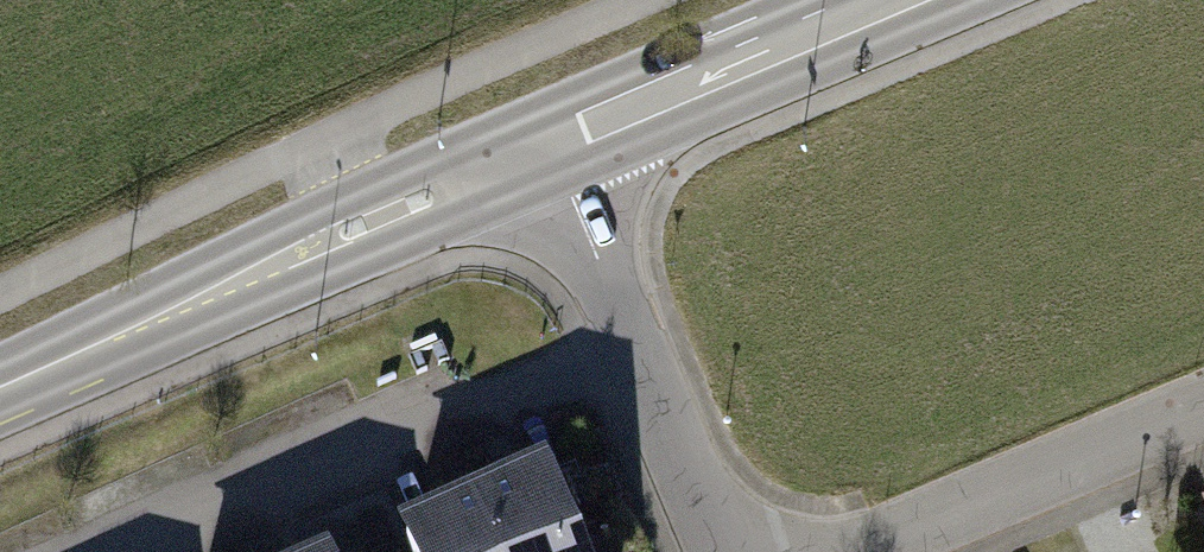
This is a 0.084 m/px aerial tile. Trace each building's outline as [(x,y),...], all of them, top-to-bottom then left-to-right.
[(463,483),(494,551),(575,551),(531,453),(490,471),(463,483)] [(463,483),(420,502),(383,518),(398,551),(494,551),(463,483)] [(363,551),(392,551),(386,541),(363,551)] [(317,542),(294,551),(321,551),(317,542)]
